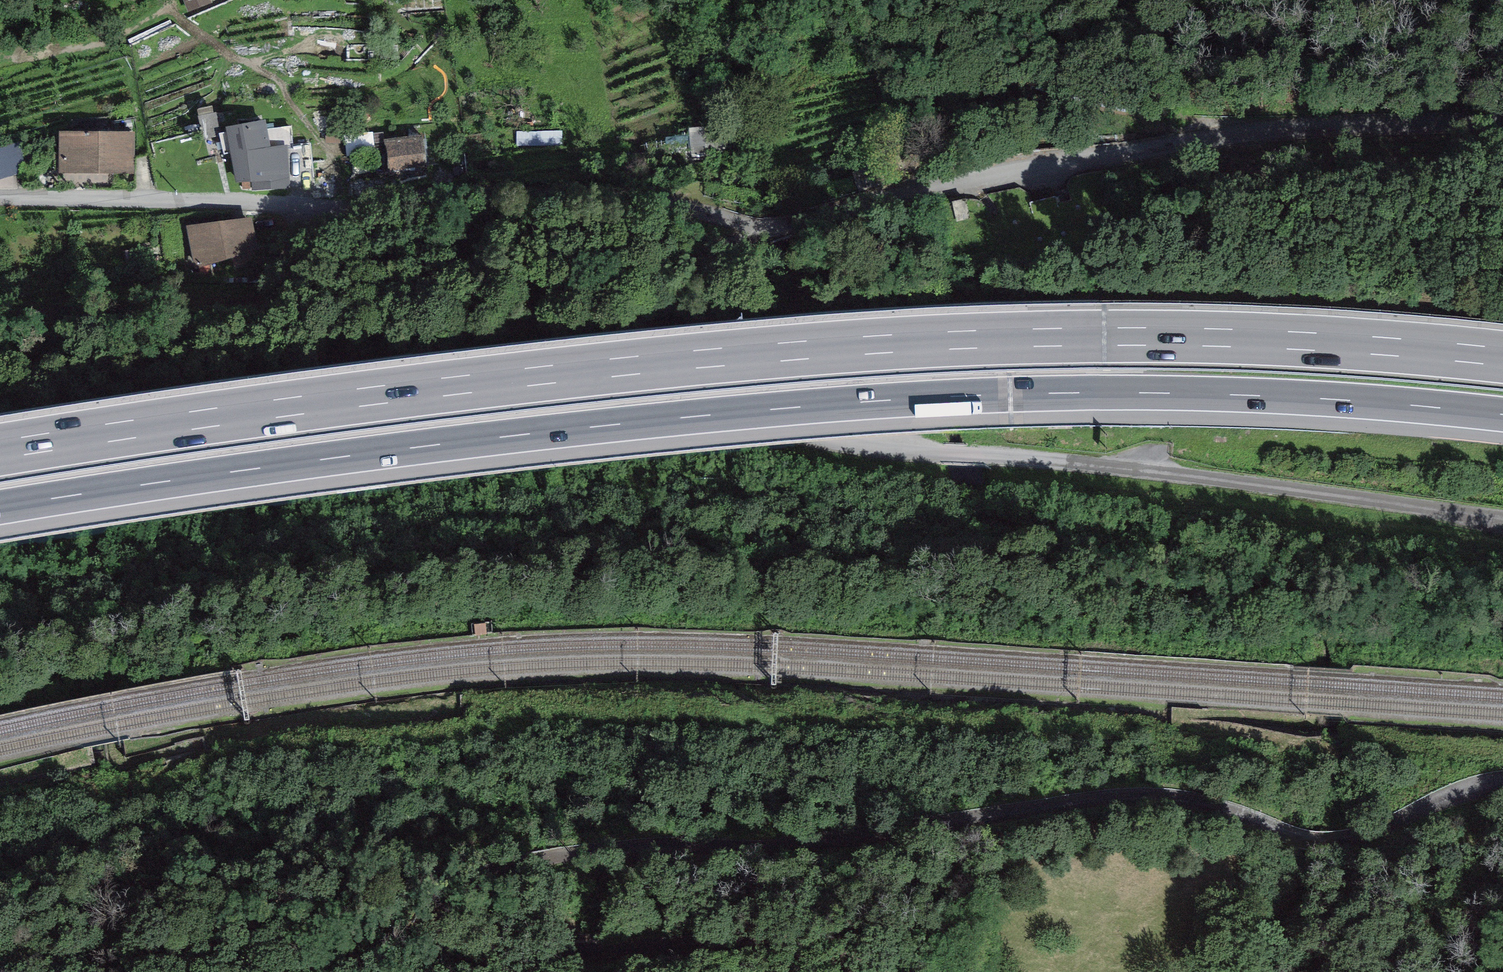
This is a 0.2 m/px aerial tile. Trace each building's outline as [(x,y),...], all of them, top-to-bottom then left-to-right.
[(189,16),(214,7),(211,0),(183,0),(189,16)] [(265,120),(225,126),(225,128),(237,181),(252,180),(252,191),(290,188),(288,146),(293,146),(292,126),(267,129),(265,120)] [(373,131),(344,134),(347,157),(349,157),(375,154),(373,131)] [(135,132),(59,132),(58,174),(134,174),(135,132)] [(424,135),(384,139),(388,171),(427,167),(424,135)] [(0,148),(0,180),(31,172),(23,142),(0,148)] [(252,216),(185,225),(195,268),(258,259),(252,216)]
